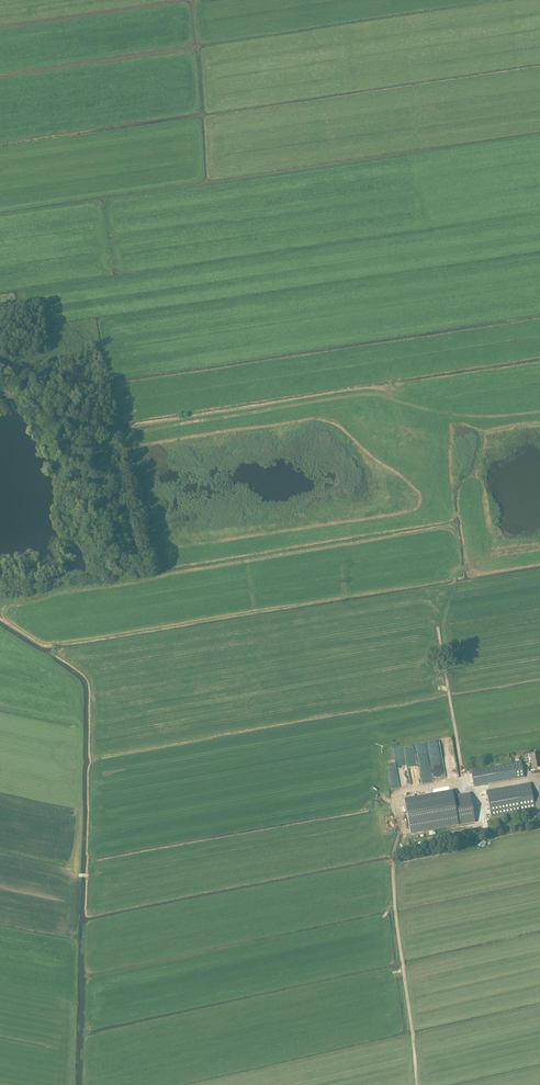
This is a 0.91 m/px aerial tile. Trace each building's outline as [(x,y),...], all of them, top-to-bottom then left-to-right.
[(403,746),(393,748),(400,787),(410,785),(403,746)] [(530,755),(532,769),(539,768),(539,758),(539,754),(530,755)] [(474,786),(524,777),(521,762),(471,771),(474,786)] [(435,781),(444,779),(443,775),(442,770),(433,772),(435,781)] [(487,791),(492,818),(535,810),(539,809),(539,811),(539,798),(538,799),(538,802),(534,803),(530,783),(487,791)] [(452,791),(404,800),(410,834),(475,822),(470,794),(453,797),(452,791)]
